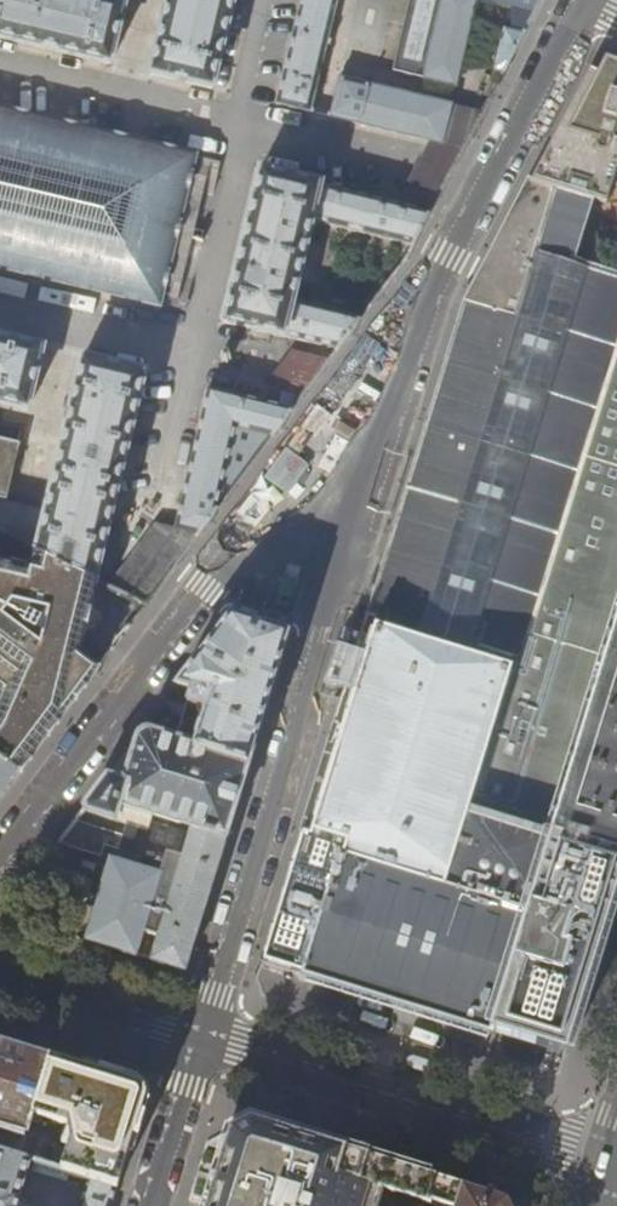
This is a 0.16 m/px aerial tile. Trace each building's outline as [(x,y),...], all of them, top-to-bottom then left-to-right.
[(109,66),(124,4),(107,0),(0,0),(0,39),(109,66)] [(212,90),(233,0),(168,0),(150,76),(212,90)] [(310,113),(337,0),(300,0),(275,105),(310,113)] [(455,88),(476,0),(421,0),(402,75),(455,88)] [(483,66),(492,23),(475,19),(466,62),(483,66)] [(495,71),(502,73),(521,33),(505,30),(495,71)] [(589,68),(555,135),(531,180),(552,189),(553,187),(595,200),(606,203),(616,170),(616,57),(589,68)] [(329,119),(442,145),(451,106),(339,79),(329,119)] [(159,310),(196,159),(0,112),(0,271),(159,310)] [(283,340),(336,354),(343,344),(360,322),(291,305),(311,225),(413,249),(430,215),(260,174),(223,326),(282,341),(283,340)] [(490,1031),(519,937),(441,913),(616,355),(616,275),(576,263),(595,200),(553,187),(552,189),(531,180),(488,263),(465,306),(432,414),(364,634),(297,849),(262,961),(302,973),(301,976),(426,1015),(489,1035),(490,1031)] [(28,413),(42,352),(0,341),(0,406),(28,413)] [(208,393),(174,532),(197,537),(327,365),(290,355),(259,397),(245,394),(242,401),(208,393)] [(441,913),(519,937),(490,1031),(565,1054),(600,939),(616,885),(616,355),(441,913)] [(46,515),(36,555),(95,583),(144,376),(82,362),(46,515)] [(6,505),(21,447),(0,442),(0,504),(6,505)] [(6,505),(0,504),(0,539),(36,555),(46,515),(6,505)] [(144,606),(197,537),(174,532),(162,529),(106,588),(144,606)] [(19,774),(98,671),(79,657),(96,584),(95,583),(36,555),(32,574),(0,567),(0,692),(5,696),(0,709),(0,761),(19,774)] [(285,633),(230,616),(207,646),(177,686),(190,690),(185,704),(187,704),(175,740),(144,730),(123,757),(91,799),(82,811),(146,831),(151,815),(192,829),(225,839),(229,826),(272,684),(288,634),(285,633)] [(19,774),(0,761),(0,799),(19,774)] [(118,851),(123,835),(75,821),(56,845),(101,858),(105,846),(118,851)] [(204,908),(225,839),(192,829),(182,858),(166,853),(158,878),(108,864),(94,908),(83,905),(72,938),(100,946),(134,957),(141,934),(157,939),(149,962),(182,973),(184,971),(204,908)] [(0,1042),(0,1150),(20,1156),(28,1129),(31,1121),(51,1057),(1,1042),(0,1042)] [(145,1100),(135,1084),(92,1070),(51,1057),(31,1121),(38,1123),(41,1116),(74,1126),(67,1150),(54,1146),(48,1165),(52,1166),(117,1187),(131,1143),(145,1100)] [(462,1184),(391,1162),(282,1129),(249,1118),(229,1128),(217,1166),(216,1171),(214,1175),(205,1204),(205,1205),(455,1205),(462,1184)] [(38,1133),(28,1129),(20,1156),(30,1160),(38,1133)] [(20,1198),(18,1197),(30,1160),(20,1156),(0,1150),(0,1205),(17,1205),(20,1198)] [(117,1187),(52,1166),(45,1194),(79,1205),(78,1205),(111,1205),(117,1187)] [(462,1184),(455,1205),(510,1205),(505,1197),(462,1184)]
